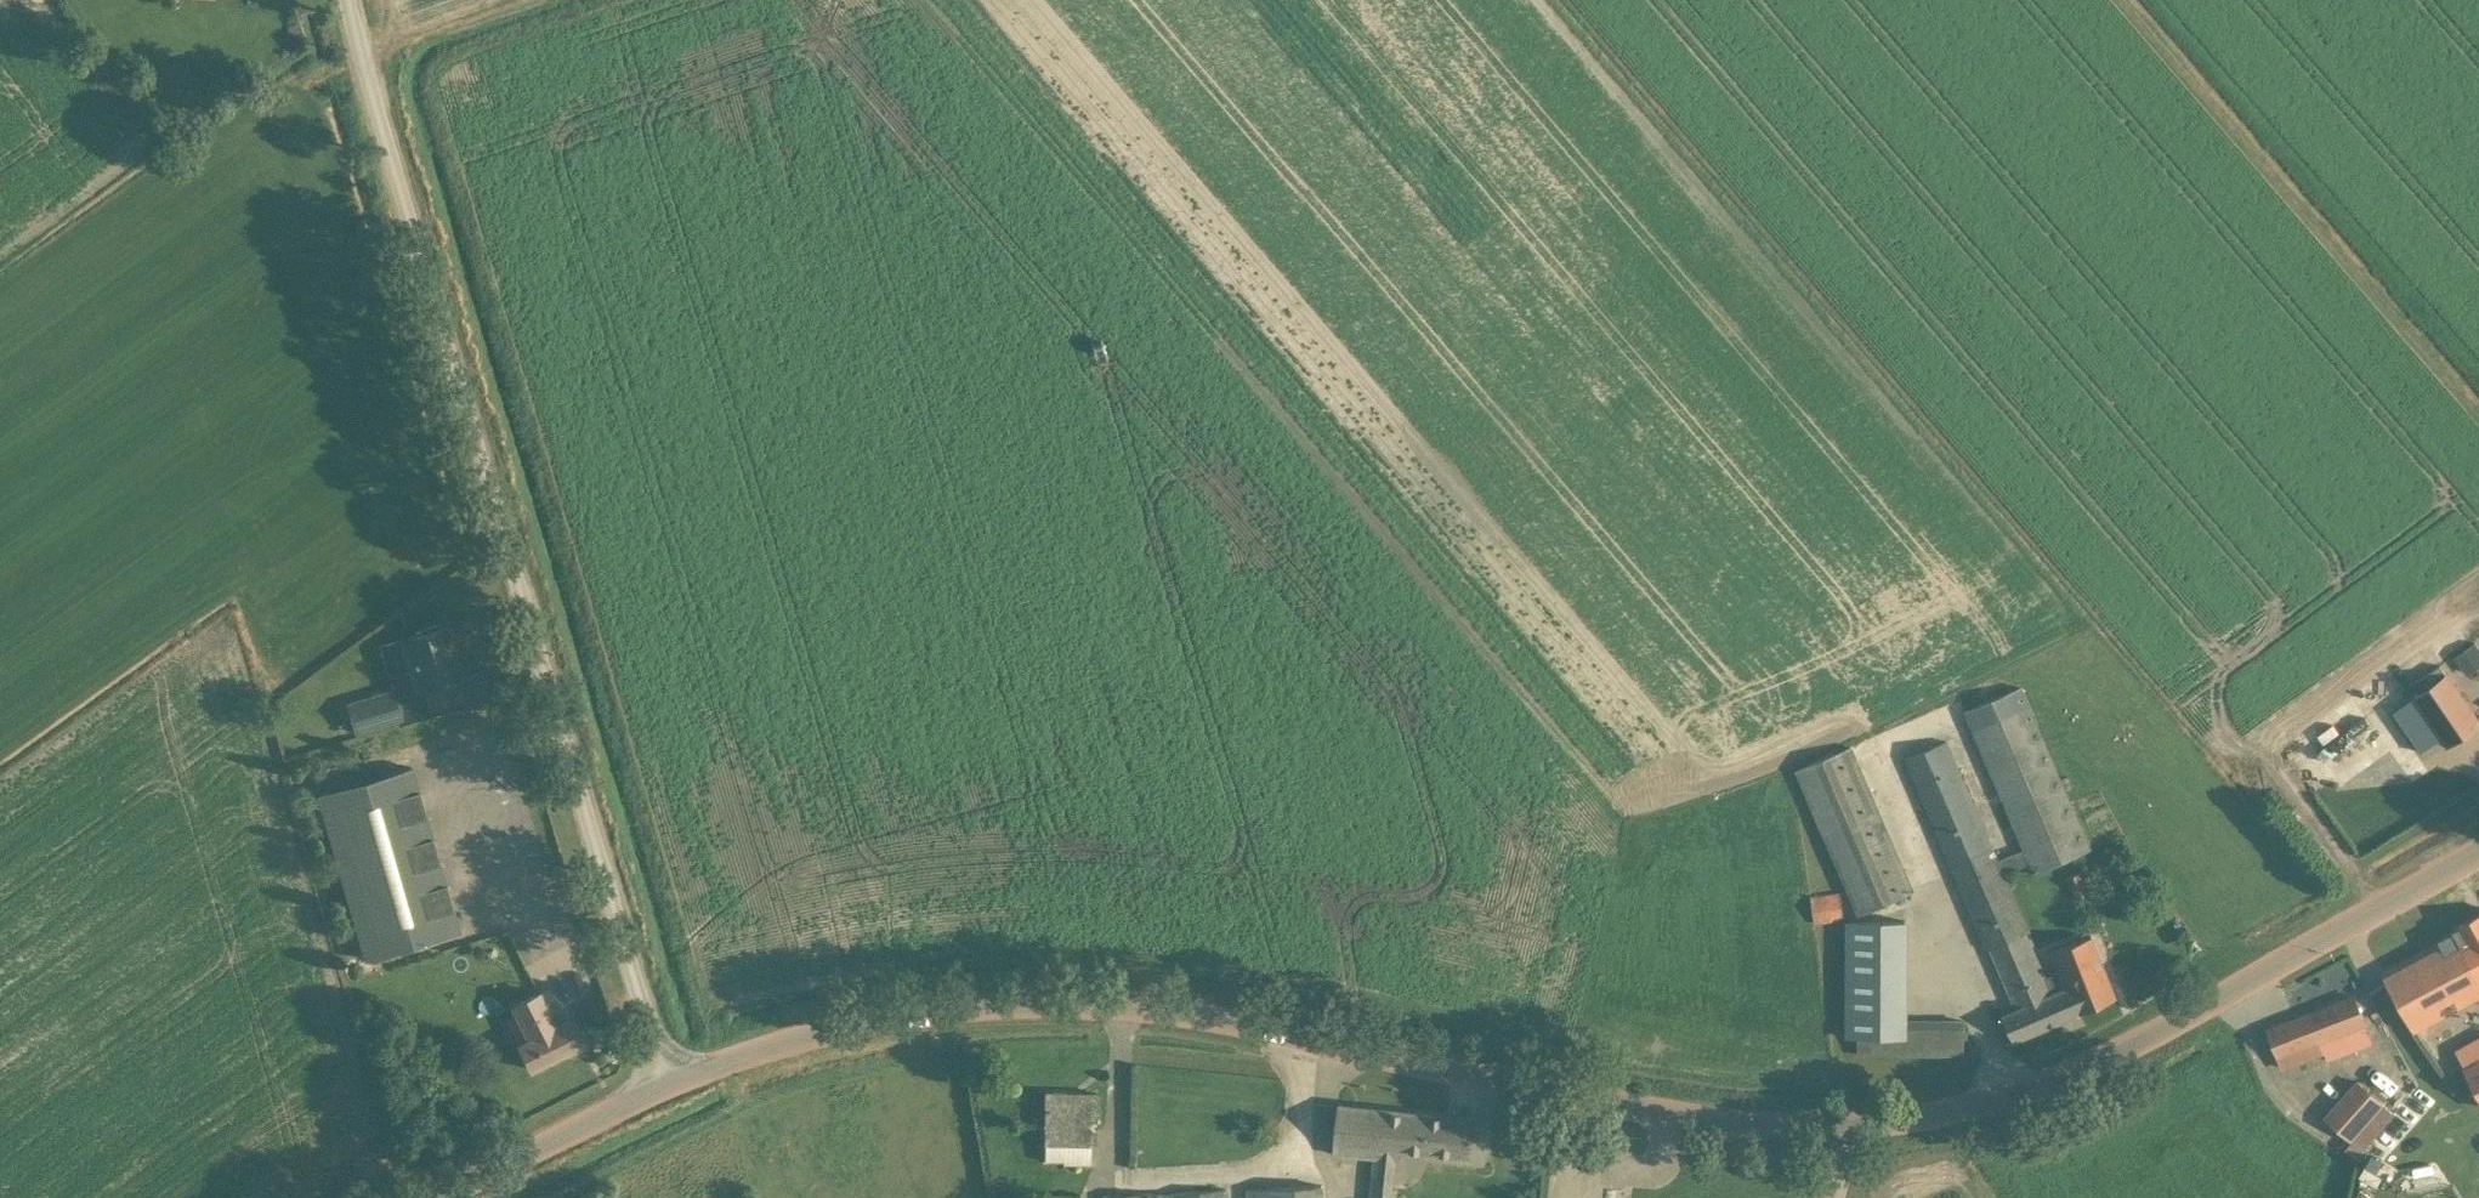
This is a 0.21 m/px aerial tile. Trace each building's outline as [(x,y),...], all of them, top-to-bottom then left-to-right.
[(413,656),(405,658),(415,692),(462,678),(446,625),(442,627),(438,624),(425,627),(424,632),(408,637),(413,656)] [(2476,642),(2455,656),(2468,675),(2478,667),(2478,646),(2476,642)] [(2478,726),(2478,717),(2448,672),(2412,697),(2447,748),(2478,726)] [(2045,975),(2028,932),(2031,931),(2006,873),(2029,863),(2033,874),(2092,849),(2022,686),(1964,712),(2022,849),(1999,859),(1949,741),(1905,759),(1986,950),(1989,949),(2014,1006),(2002,1011),(2005,1017),(2014,1040),(2117,996),(2107,974),(2092,934),(2049,951),(2057,970),(2045,975)] [(348,703),(356,731),(403,717),(394,689),(348,703)] [(1916,891),(1853,746),(1852,745),(1794,770),(1858,916),(1916,891)] [(460,929),(411,765),(317,793),(367,957),(427,939),(460,929)] [(2068,877),(2078,898),(2092,892),(2082,870),(2068,877)] [(1817,921),(1845,914),(1838,888),(1810,895),(1817,921)] [(2389,982),(2394,992),(2416,1031),(2478,996),(2478,914),(2453,928),(2455,931),(2439,939),(2440,940),(2383,971),(2389,982)] [(1966,1022),(1907,1020),(1908,921),(1845,920),(1845,1037),(1857,1037),(1857,1054),(1965,1054),(1965,1030),(1966,1022)] [(530,1039),(519,1044),(531,1068),(584,1042),(571,1018),(556,1026),(526,966),(500,979),(530,1039)] [(2365,1023),(2363,1019),(2355,996),(2270,1029),(2278,1051),(2284,1067),(2321,1054),(2316,1040),(2365,1023)] [(2463,1067),(2478,1096),(2478,1058),(2463,1067)] [(2324,1117),(2351,1141),(2385,1103),(2358,1078),(2324,1117)] [(1096,1145),(1097,1116),(1097,1091),(1046,1091),(1045,1115),(1045,1144),(1096,1145)] [(1378,1158),(1377,1168),(1396,1169),(1397,1159),(1407,1160),(1409,1150),(1471,1156),(1475,1118),(1340,1104),(1338,1129),(1335,1154),(1378,1158)] [(2384,1158),(2365,1147),(2359,1158),(2377,1169),(2384,1158)] [(1397,1187),(1394,1187),(1396,1169),(1377,1168),(1374,1197),(1396,1197),(1397,1187)] [(1249,1197),(1322,1197),(1321,1184),(1249,1188),(1249,1197)] [(1226,1188),(1103,1195),(1104,1197),(1227,1197),(1226,1188)]
